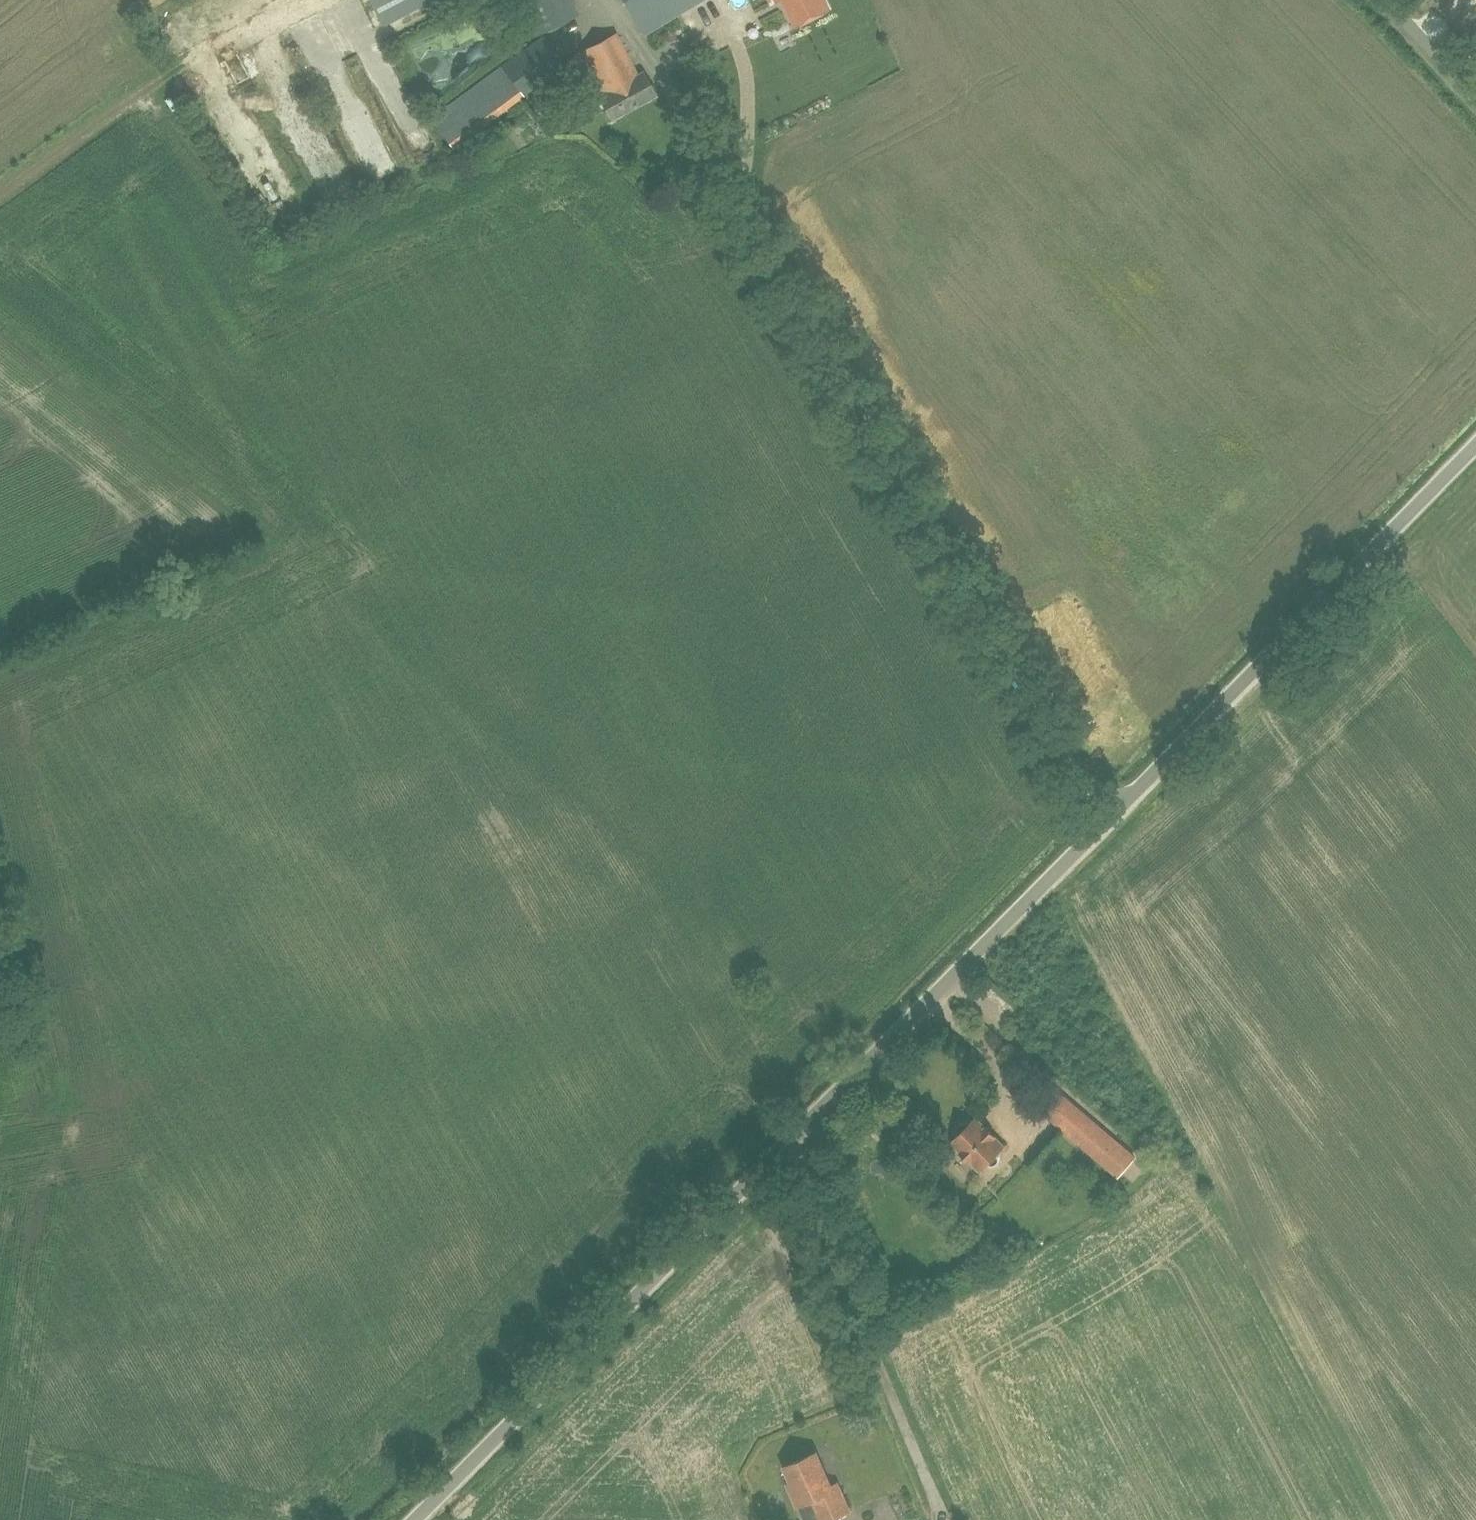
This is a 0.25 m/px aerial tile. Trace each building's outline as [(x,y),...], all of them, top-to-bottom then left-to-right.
[(384,24),(430,0),(371,0),(384,24)] [(576,13),(570,0),(517,0),(535,35),(576,13)] [(700,0),(623,0),(643,34),(700,0)] [(797,21),(825,7),(821,0),(786,0),(797,21)] [(610,118),(655,95),(643,72),(638,75),(616,33),(583,50),(604,92),(599,95),(610,118)] [(452,146),(564,64),(543,35),(431,118),(452,146)] [(578,82),(591,74),(579,52),(566,59),(578,82)] [(191,64),(200,74),(211,64),(202,54),(191,64)] [(1136,1155),(1057,1088),(1038,1109),(1117,1177),(1136,1155)] [(996,1135),(986,1125),(985,1126),(975,1116),(968,1124),(967,1123),(966,1122),(965,1122),(963,1122),(962,1122),(961,1122),(960,1123),(959,1124),(958,1124),(957,1125),(957,1126),(956,1127),(956,1128),(956,1129),(957,1130),(957,1132),(958,1134),(951,1141),(961,1151),(960,1152),(969,1162),(970,1161),(980,1170),(988,1163),(989,1164),(990,1165),(992,1165),(993,1165),(995,1165),(996,1164),(997,1163),(998,1162),(999,1161),(999,1160),(999,1159),(999,1158),(999,1157),(999,1156),(999,1155),(998,1154),(997,1153),(1005,1146),(995,1136),(996,1135)] [(849,1511),(838,1486),(831,1489),(816,1452),(786,1465),(793,1482),(788,1484),(798,1505),(813,1498),(823,1519),(828,1519),(849,1511)]
